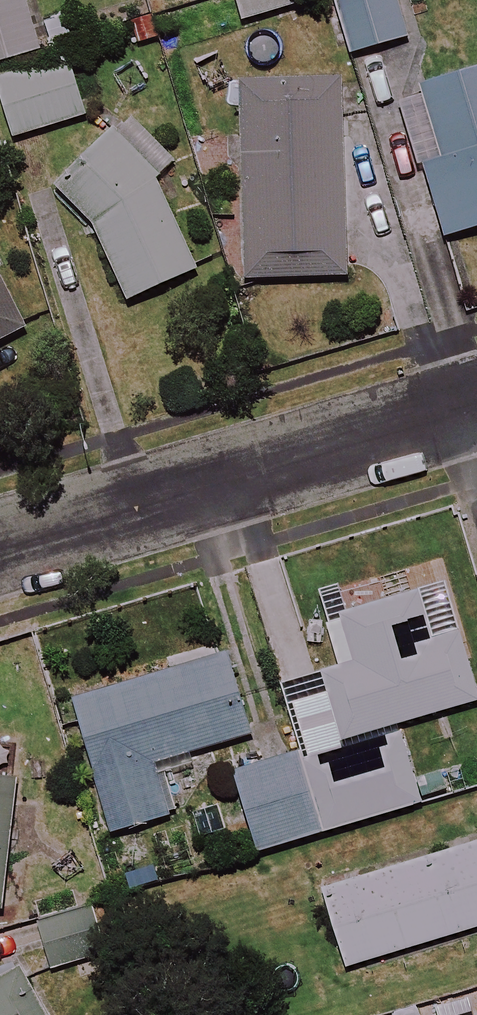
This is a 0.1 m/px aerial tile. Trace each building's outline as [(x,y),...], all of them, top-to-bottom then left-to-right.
[(39,50),(24,0),(0,0),(0,62),(39,50)] [(241,23),(301,2),(301,0),(233,0),(241,23)] [(393,0),(334,0),(351,55),(405,39),(393,0)] [(67,58),(0,77),(0,107),(9,139),(83,118),(67,58)] [(421,87),(442,161),(420,167),(441,239),(476,229),(476,71),(421,87)] [(346,276),(337,78),(237,83),(245,281),(346,276)] [(159,179),(175,162),(128,114),(55,187),(89,221),(126,303),(190,274),(159,179)] [(0,276),(0,342),(26,329),(0,276)] [(476,701),(441,583),(342,613),(358,666),(325,676),(331,692),(290,705),(328,832),(419,805),(395,726),(476,701)] [(248,734),(223,654),(71,702),(112,834),(167,817),(150,765),(248,734)] [(0,780),(0,909),(4,909),(14,781),(0,780)] [(320,892),(343,969),(476,928),(476,843),(320,892)] [(103,953),(88,908),(29,927),(43,972),(103,953)] [(17,973),(0,982),(0,1014),(39,1014),(17,973)]
